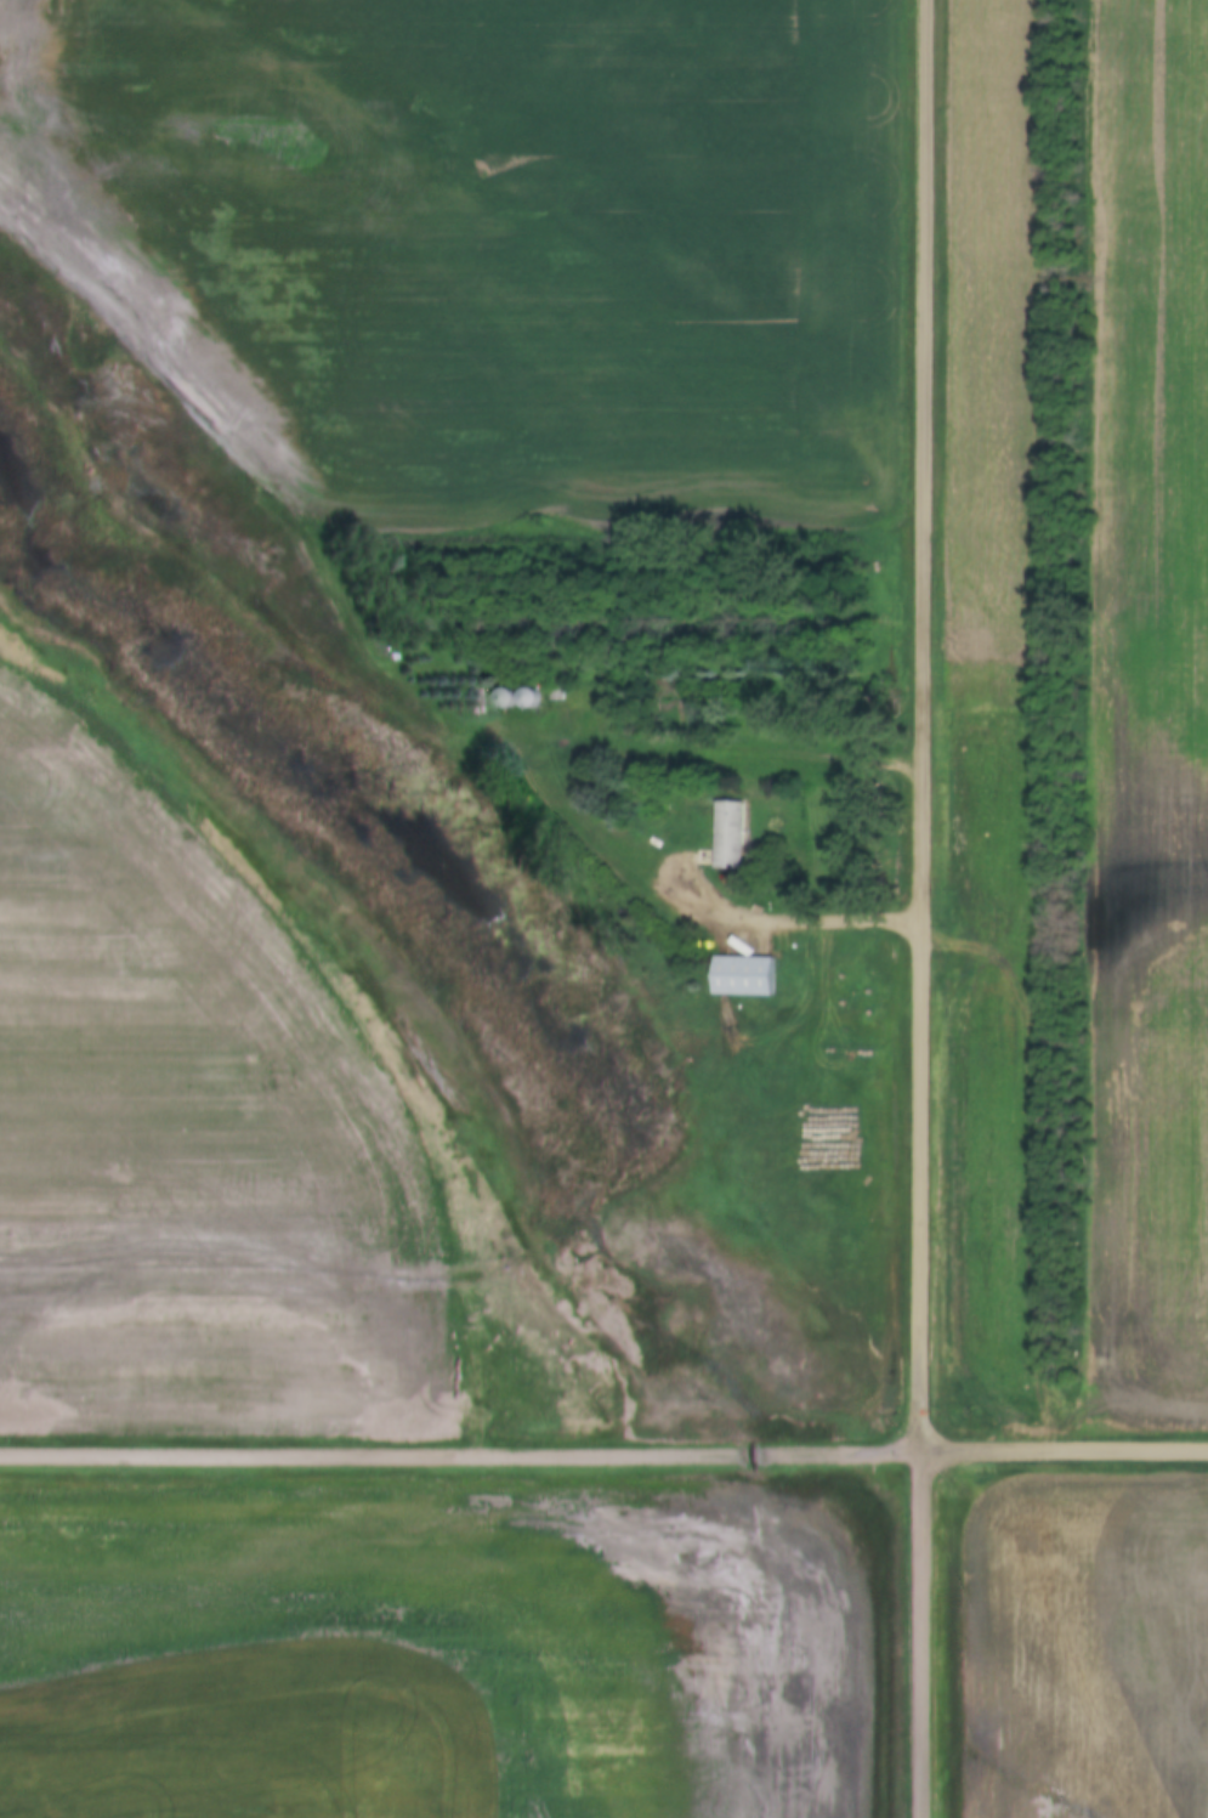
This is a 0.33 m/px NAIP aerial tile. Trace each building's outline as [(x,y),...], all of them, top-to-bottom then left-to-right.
[(744,871),(746,805),(717,804),(716,854),(696,854),(696,870),(744,871)] [(774,998),(774,960),(714,960),(714,998),(774,998)]
